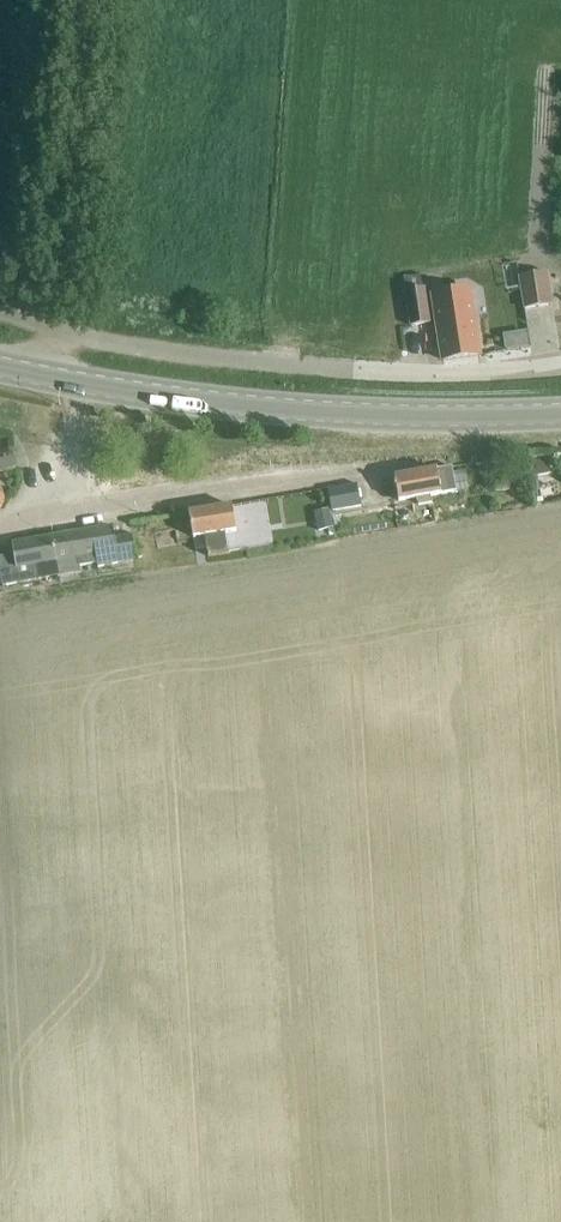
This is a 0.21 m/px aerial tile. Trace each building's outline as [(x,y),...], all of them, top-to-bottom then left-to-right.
[(519,277),(524,310),(552,305),(547,272),(519,277)] [(411,327),(430,324),(425,289),(406,291),(411,327)] [(467,293),(435,298),(445,360),(476,355),(467,293)] [(526,333),(515,335),(517,351),(528,349),(526,333)] [(547,459),(534,462),(536,477),(550,474),(547,459)] [(400,503),(457,492),(456,488),(455,483),(454,475),(452,467),(396,478),(400,503)] [(465,472),(454,475),(455,483),(456,488),(468,485),(465,472)] [(509,478),(494,479),(496,494),(510,493),(509,478)] [(333,513),(362,508),(358,485),(329,490),(333,513)] [(205,537),(207,548),(209,558),(229,554),(225,534),(236,532),(232,506),(190,514),(194,539),(205,537)] [(328,509),(314,512),(318,532),(332,529),(328,509)] [(113,527),(53,537),(57,563),(58,562),(61,577),(82,574),(81,566),(97,563),(98,567),(138,560),(133,535),(115,538),(113,527)] [(0,557),(0,568),(3,587),(61,577),(58,562),(57,563),(53,537),(13,544),(15,555),(0,557)]
